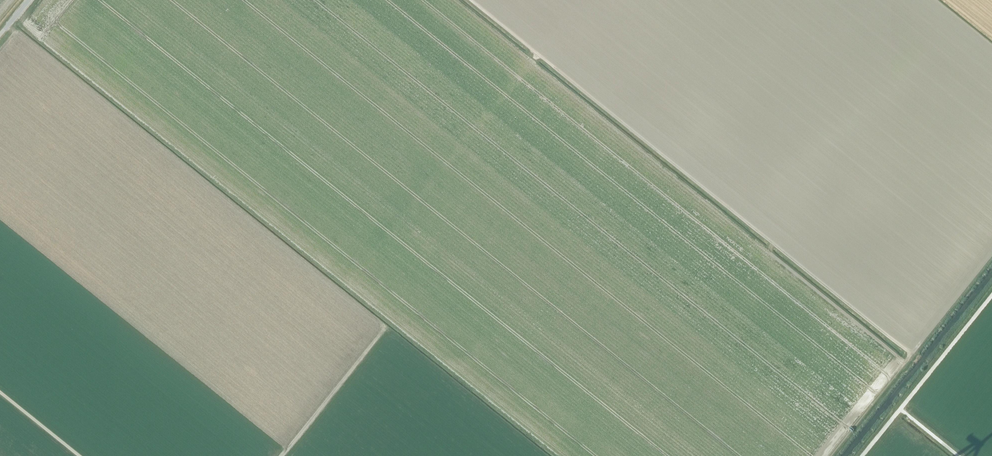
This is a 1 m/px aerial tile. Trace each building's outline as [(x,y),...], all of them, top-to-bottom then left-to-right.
[(915,429),(909,418),(906,420),(912,430),(915,429)]
